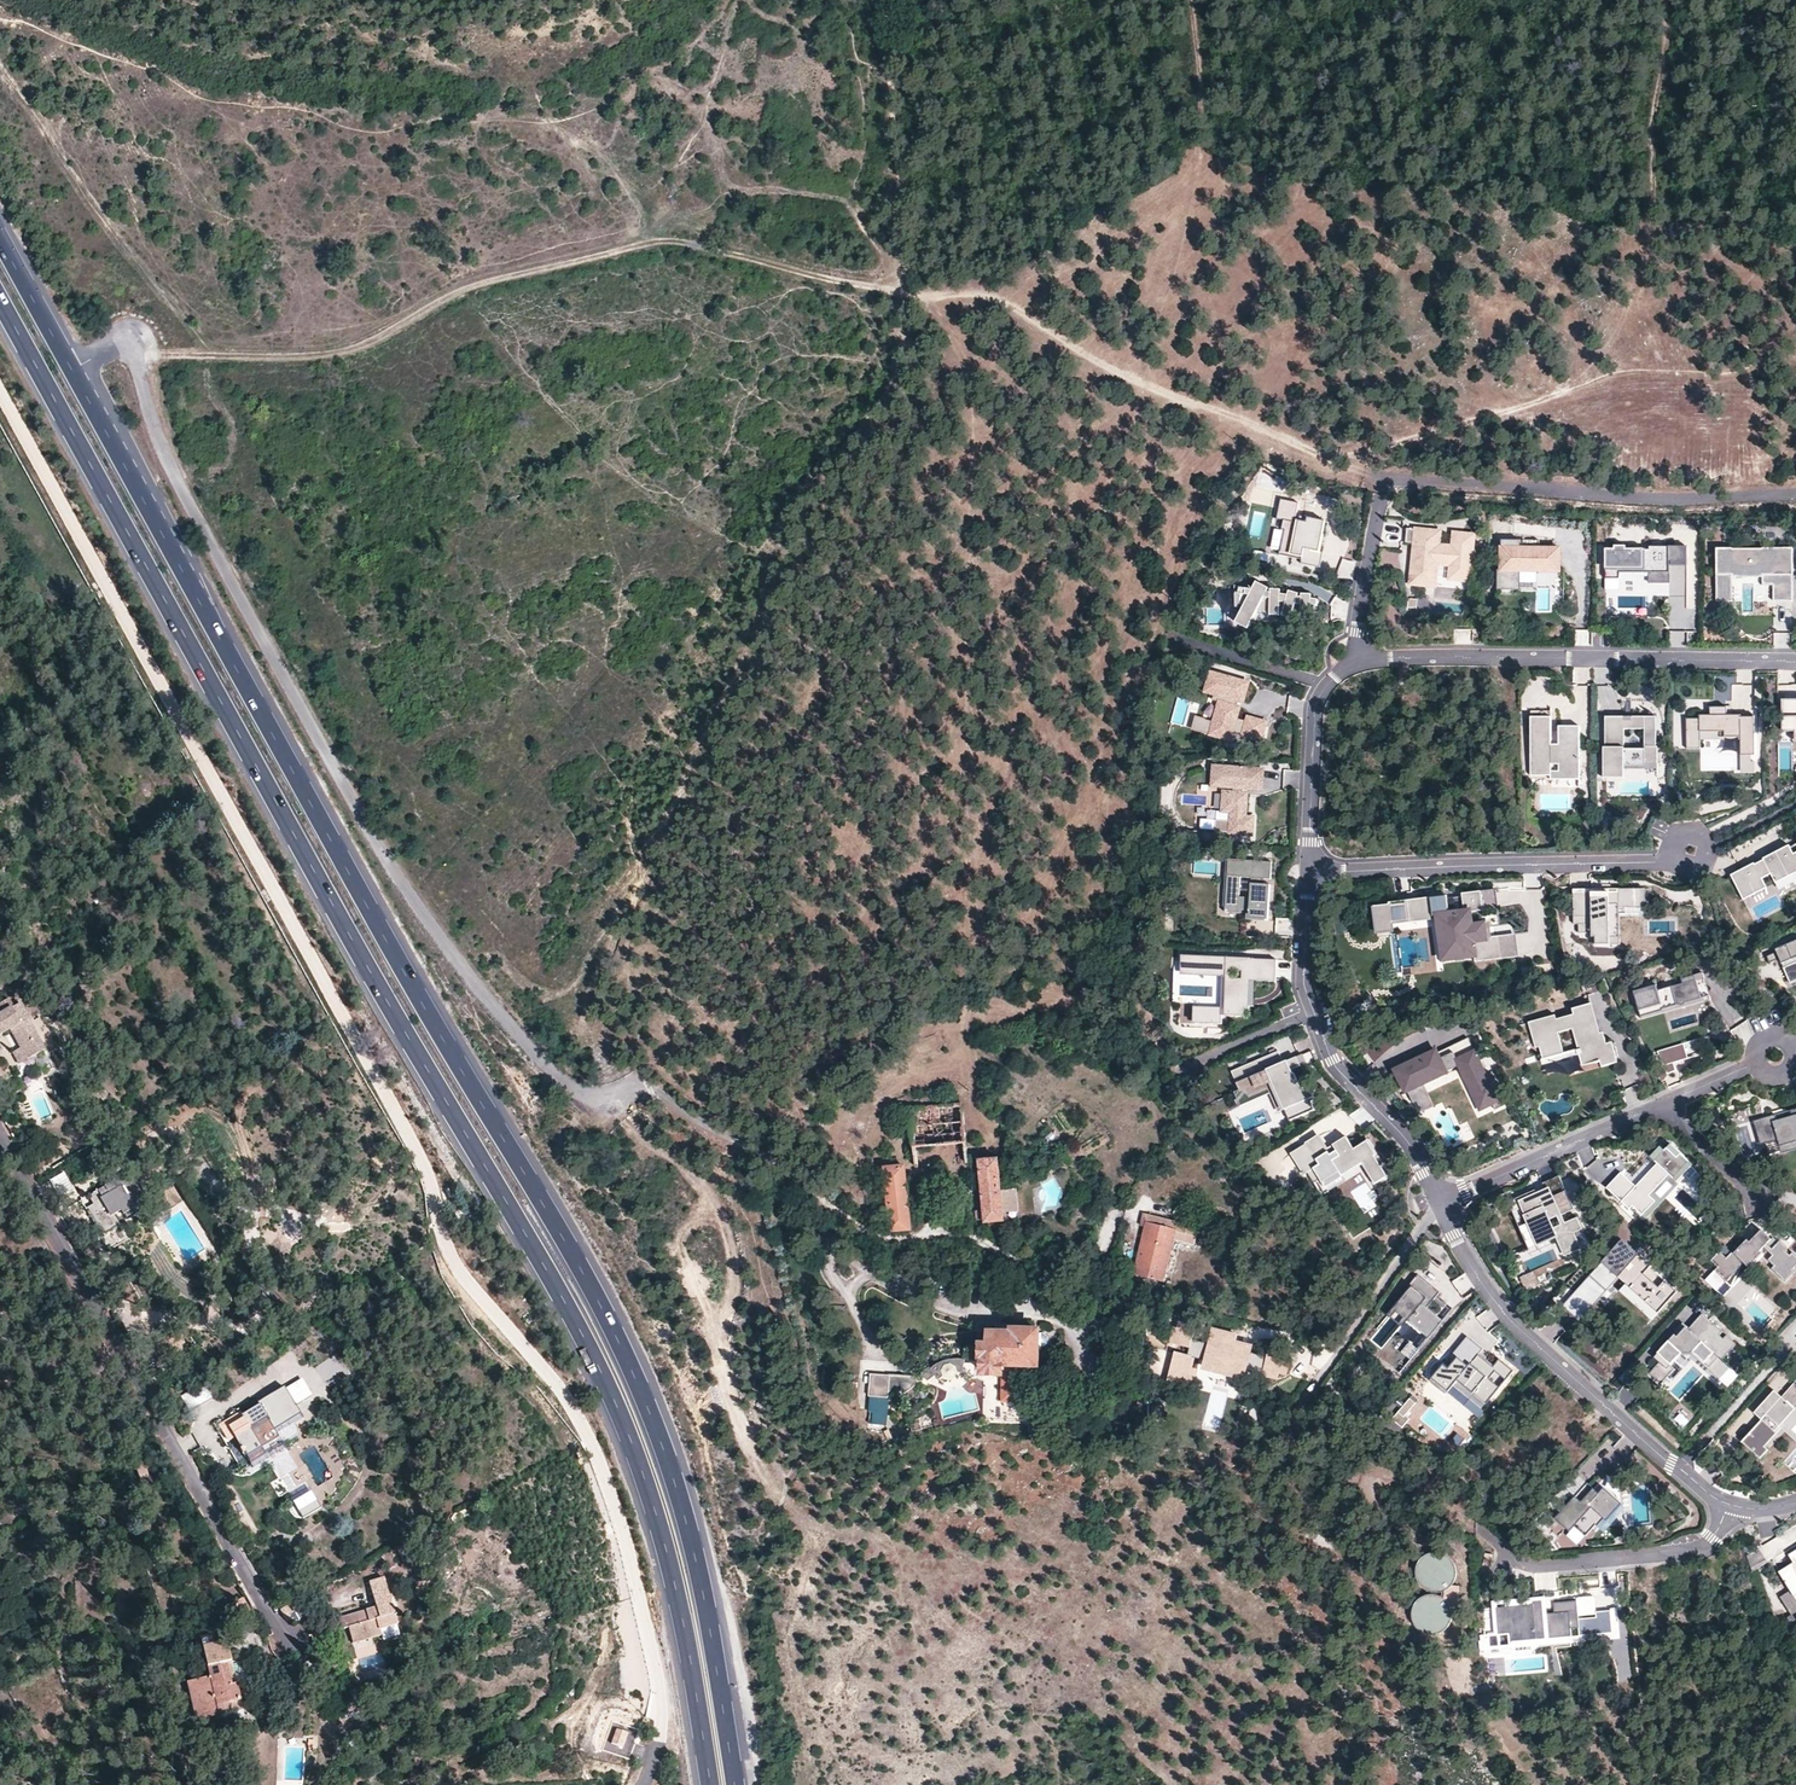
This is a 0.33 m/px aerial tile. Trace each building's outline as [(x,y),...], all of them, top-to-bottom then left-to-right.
[(1322,554),(1329,525),(1303,519),(1302,525),(1287,522),(1285,532),(1289,533),(1284,554),(1283,554),(1282,557),(1295,560),(1296,557),(1306,559),(1307,551),(1322,554)] [(1473,571),(1477,537),(1457,535),(1455,548),(1441,547),(1443,533),(1410,530),(1408,544),(1425,546),(1424,554),(1416,553),(1413,584),(1437,587),(1439,565),(1453,566),(1453,569),(1473,571)] [(1501,572),(1500,592),(1523,593),(1524,573),(1543,574),(1543,572),(1563,573),(1563,552),(1543,551),(1543,556),(1525,555),(1525,543),(1506,543),(1506,560),(1511,561),(1510,572),(1505,572),(1501,572)] [(1544,543),(1525,543),(1525,555),(1543,556),(1543,551),(1544,551),(1544,543)] [(1690,567),(1690,548),(1652,548),(1652,551),(1629,550),(1629,547),(1618,547),(1618,550),(1609,550),(1608,579),(1622,579),(1622,569),(1652,570),(1652,574),(1672,574),(1672,567),(1690,567)] [(1776,603),(1795,603),(1795,550),(1766,550),(1766,551),(1736,551),(1736,550),(1719,550),(1719,603),(1735,603),(1735,575),(1765,575),(1765,579),(1765,584),(1776,584),(1776,587),(1776,603)] [(1337,576),(1351,580),(1357,563),(1343,559),(1337,576)] [(1473,571),(1453,569),(1452,580),(1472,582),(1473,571)] [(1672,574),(1652,574),(1652,584),(1672,584),(1672,574)] [(1244,587),(1236,585),(1237,608),(1244,609),(1236,623),(1249,629),(1259,611),(1272,613),(1272,616),(1282,616),(1282,614),(1285,614),(1284,617),(1294,619),(1295,616),(1304,617),(1304,621),(1314,621),(1314,619),(1315,619),(1317,607),(1319,607),(1320,601),(1314,600),(1314,595),(1304,595),(1304,598),(1300,597),(1301,595),(1291,592),(1290,596),(1283,595),(1283,590),(1273,590),(1273,593),(1269,592),(1271,589),(1258,582),(1254,590),(1244,588),(1244,587)] [(1419,600),(1410,599),(1409,608),(1418,609),(1419,600)] [(1589,646),(1590,630),(1576,630),(1576,645),(1589,646)] [(1694,645),(1693,631),(1669,632),(1670,646),(1694,645)] [(1775,634),(1776,648),(1794,647),(1793,633),(1775,634)] [(1228,672),(1213,667),(1207,686),(1214,688),(1212,694),(1219,696),(1213,715),(1196,709),(1191,723),(1231,735),(1233,729),(1260,737),(1266,719),(1247,713),(1246,717),(1237,714),(1241,703),(1235,701),(1237,696),(1244,698),(1250,679),(1233,673),(1232,675),(1228,673),(1228,672)] [(1784,702),(1783,734),(1795,734),(1795,702),(1784,702)] [(1688,720),(1688,750),(1702,750),(1702,741),(1702,733),(1726,733),(1726,738),(1742,738),(1742,741),(1742,756),(1756,756),(1756,719),(1743,719),(1743,717),(1729,717),(1729,709),(1712,709),(1712,717),(1701,717),(1701,720),(1688,720)] [(1561,727),(1561,754),(1553,754),(1553,718),(1533,718),(1532,776),(1552,776),(1552,780),(1582,780),(1582,727),(1561,727)] [(1634,723),(1627,723),(1627,720),(1608,720),(1608,750),(1606,750),(1606,766),(1626,766),(1626,768),(1648,768),(1648,766),(1660,766),(1660,748),(1659,748),(1659,718),(1634,718),(1634,720),(1634,723)] [(1702,733),(1702,741),(1742,741),(1742,738),(1726,738),(1726,733),(1702,733)] [(1778,743),(1778,771),(1791,771),(1791,743),(1778,743)] [(1263,789),(1264,769),(1241,768),(1241,769),(1230,768),(1231,767),(1215,766),(1213,785),(1234,786),(1234,792),(1225,791),(1223,811),(1232,811),(1232,820),(1217,819),(1216,830),(1228,831),(1228,832),(1253,834),(1254,817),(1246,816),(1248,793),(1243,793),(1243,787),(1263,789)] [(1626,766),(1606,766),(1606,780),(1627,780),(1627,768),(1626,768),(1626,766)] [(1734,873),(1747,898),(1770,886),(1765,877),(1774,872),(1779,881),(1795,873),(1795,850),(1793,844),(1767,857),(1767,858),(1758,863),(1758,861),(1734,873)] [(1272,888),(1260,887),(1261,879),(1272,880),(1274,863),(1230,859),(1226,912),(1251,914),(1250,919),(1269,921),(1272,888)] [(1779,881),(1783,889),(1795,883),(1795,873),(1779,881)] [(1394,899),(1377,901),(1380,929),(1399,927),(1399,919),(1441,915),(1445,957),(1477,954),(1477,958),(1503,955),(1502,937),(1491,938),(1491,934),(1489,918),(1477,919),(1476,908),(1486,907),(1484,888),(1466,890),(1468,908),(1453,909),(1451,891),(1394,898),(1394,899)] [(1595,895),(1576,896),(1576,927),(1582,927),(1582,936),(1595,936),(1595,939),(1598,939),(1599,947),(1623,947),(1622,933),(1615,933),(1615,913),(1622,913),(1622,919),(1648,919),(1648,909),(1638,909),(1638,891),(1621,891),(1621,895),(1612,895),(1612,900),(1595,900),(1595,895)] [(1576,891),(1576,896),(1595,895),(1595,900),(1612,900),(1612,895),(1621,895),(1621,891),(1576,891)] [(1648,891),(1638,891),(1638,909),(1648,909),(1648,891)] [(1519,931),(1491,934),(1491,938),(1502,937),(1503,955),(1521,953),(1519,931)] [(1784,968),(1795,963),(1795,941),(1776,950),(1777,952),(1780,959),(1784,968)] [(1595,969),(1620,969),(1620,948),(1596,948),(1595,969)] [(1770,963),(1780,959),(1777,952),(1767,957),(1770,963)] [(1251,960),(1183,957),(1183,973),(1226,975),(1224,1017),(1243,1018),(1243,1011),(1249,1011),(1249,1008),(1250,983),(1255,983),(1276,984),(1277,962),(1251,961),(1251,960)] [(1644,1017),(1713,998),(1705,971),(1696,973),(1703,997),(1687,1001),(1687,1003),(1682,1004),(1682,1003),(1665,1007),(1665,1009),(1643,1015),(1644,1017)] [(1636,990),(1643,1015),(1665,1009),(1665,1007),(1682,1003),(1682,1004),(1687,1003),(1687,1001),(1703,997),(1696,973),(1683,977),(1685,982),(1659,989),(1658,983),(1636,990)] [(15,1008),(11,1000),(0,1006),(0,1016),(15,1008)] [(1222,1003),(1195,1002),(1194,1025),(1221,1026),(1222,1003)] [(1558,1016),(1531,1023),(1538,1048),(1542,1047),(1545,1060),(1566,1054),(1561,1034),(1575,1030),(1581,1051),(1582,1055),(1585,1069),(1603,1064),(1604,1068),(1620,1064),(1615,1043),(1609,1045),(1606,1033),(1603,1034),(1595,1004),(1575,1010),(1577,1015),(1559,1020),(1558,1016)] [(0,1019),(0,1039),(11,1033),(22,1051),(28,1063),(46,1053),(29,1022),(30,1022),(22,1007),(0,1019)] [(1744,1020),(1731,1034),(1744,1046),(1757,1031),(1744,1020)] [(28,1063),(22,1051),(14,1055),(20,1067),(28,1063)] [(1566,1054),(1545,1060),(1547,1064),(1582,1055),(1581,1051),(1566,1054)] [(1395,1074),(1405,1096),(1407,1095),(1425,1087),(1462,1070),(1483,1116),(1497,1110),(1499,1116),(1511,1110),(1497,1081),(1493,1082),(1480,1053),(1460,1062),(1457,1055),(1444,1062),(1439,1052),(1412,1064),(1412,1066),(1395,1074)] [(1279,1053),(1233,1073),(1241,1092),(1248,1090),(1251,1098),(1269,1090),(1268,1088),(1274,1085),(1285,1112),(1314,1099),(1310,1088),(1302,1092),(1295,1075),(1294,1076),(1293,1072),(1302,1068),(1298,1059),(1284,1065),(1279,1053)] [(1303,1057),(1298,1059),(1302,1068),(1307,1066),(1303,1057)] [(1437,1111),(1425,1087),(1407,1095),(1414,1108),(1418,1106),(1423,1117),(1437,1111)] [(1628,1099),(1640,1098),(1638,1088),(1627,1089),(1628,1099)] [(961,1104),(910,1108),(913,1147),(928,1146),(965,1143),(961,1104)] [(1734,1117),(1737,1125),(1752,1119),(1749,1111),(1734,1117)] [(1795,1124),(1793,1117),(1778,1121),(1776,1116),(1760,1121),(1766,1145),(1779,1141),(1781,1150),(1795,1146),(1795,1124)] [(1306,1149),(1290,1159),(1304,1180),(1314,1173),(1328,1195),(1347,1183),(1344,1180),(1364,1167),(1378,1187),(1393,1177),(1370,1142),(1356,1151),(1348,1139),(1329,1151),(1320,1138),(1305,1148),(1306,1149)] [(1634,1203),(1644,1213),(1657,1199),(1651,1193),(1671,1172),(1681,1182),(1690,1171),(1693,1173),(1697,1169),(1693,1165),(1695,1163),(1673,1142),(1667,1149),(1663,1145),(1653,1155),(1660,1161),(1638,1184),(1623,1170),(1608,1185),(1631,1206),(1634,1203)] [(928,1146),(913,1147),(916,1171),(930,1170),(928,1146)] [(997,1158),(979,1160),(984,1222),(1003,1220),(1002,1212),(1000,1190),(997,1158)] [(885,1168),(891,1230),(910,1228),(904,1166),(885,1168)] [(1657,1199),(1644,1213),(1647,1216),(1681,1182),(1671,1172),(1651,1193),(1657,1199)] [(1539,1190),(1521,1198),(1540,1241),(1531,1246),(1534,1252),(1556,1242),(1561,1254),(1583,1245),(1576,1229),(1584,1225),(1579,1215),(1567,1220),(1563,1211),(1575,1206),(1561,1173),(1545,1180),(1550,1194),(1542,1198),(1539,1190)] [(152,1207),(136,1178),(123,1185),(120,1179),(89,1195),(96,1207),(87,1212),(96,1230),(100,1228),(106,1239),(123,1230),(118,1220),(123,1217),(125,1222),(152,1207)] [(1015,1189),(1000,1190),(1002,1212),(1017,1211),(1015,1189)] [(1540,1241),(1521,1198),(1511,1202),(1531,1246),(1540,1241)] [(1197,1227),(1143,1214),(1140,1226),(1144,1227),(1133,1275),(1162,1282),(1173,1240),(1193,1244),(1197,1227)] [(1224,1220),(1211,1217),(1208,1232),(1221,1234),(1224,1220)] [(1788,1283),(1795,1274),(1795,1272),(1794,1270),(1795,1268),(1795,1255),(1793,1257),(1788,1252),(1790,1250),(1783,1242),(1775,1251),(1770,1246),(1774,1241),(1764,1232),(1759,1237),(1761,1239),(1755,1246),(1751,1243),(1749,1242),(1737,1255),(1734,1253),(1729,1259),(1722,1253),(1713,1263),(1720,1270),(1717,1272),(1729,1283),(1745,1266),(1750,1270),(1764,1255),(1762,1253),(1766,1249),(1775,1257),(1770,1261),(1777,1267),(1774,1270),(1788,1283)] [(1751,1243),(1755,1246),(1761,1239),(1759,1237),(1758,1236),(1751,1243)] [(1624,1240),(1563,1306),(1581,1322),(1622,1277),(1629,1284),(1622,1292),(1653,1321),(1679,1292),(1667,1281),(1659,1289),(1644,1275),(1653,1266),(1624,1240)] [(1406,1291),(1407,1291),(1392,1308),(1429,1339),(1444,1321),(1428,1308),(1437,1298),(1441,1293),(1420,1275),(1406,1291)] [(1711,1368),(1717,1362),(1721,1357),(1725,1361),(1739,1346),(1725,1333),(1722,1337),(1718,1333),(1721,1330),(1704,1315),(1690,1330),(1688,1328),(1680,1338),(1677,1335),(1664,1350),(1656,1358),(1662,1363),(1652,1374),(1664,1385),(1678,1370),(1672,1366),(1683,1354),(1694,1353),(1699,1358),(1711,1368)] [(1189,1348),(1193,1329),(1180,1326),(1179,1330),(1173,1328),(1169,1343),(1189,1348)] [(1685,1326),(1677,1335),(1680,1338),(1688,1328),(1685,1326)] [(1236,1335),(1211,1328),(1200,1368),(1242,1379),(1251,1346),(1234,1341),(1236,1335)] [(1037,1365),(1037,1329),(1013,1329),(1013,1333),(990,1333),(990,1344),(981,1344),(980,1355),(982,1355),(982,1374),(999,1374),(1023,1375),(1023,1365),(1037,1365)] [(1471,1393),(1485,1405),(1501,1386),(1491,1377),(1497,1370),(1507,1379),(1515,1370),(1501,1358),(1499,1360),(1495,1365),(1480,1352),(1484,1347),(1469,1334),(1454,1351),(1459,1355),(1450,1366),(1445,1361),(1431,1378),(1447,1392),(1459,1378),(1473,1391),(1471,1393)] [(1480,1352),(1495,1365),(1499,1360),(1484,1347),(1480,1352)] [(1193,1358),(1174,1353),(1167,1380),(1192,1387),(1197,1369),(1190,1367),(1193,1358)] [(1286,1375),(1290,1363),(1266,1356),(1261,1375),(1276,1380),(1278,1373),(1286,1375)] [(1721,1357),(1717,1362),(1711,1368),(1720,1377),(1730,1366),(1729,1365),(1725,1361),(1721,1357)] [(974,1374),(975,1363),(965,1360),(955,1360),(946,1361),(939,1364),(934,1367),(932,1367),(924,1373),(928,1380),(936,1374),(939,1378),(944,1376),(947,1377),(950,1378),(952,1378),(956,1376),(957,1374),(958,1372),(967,1373),(974,1374)] [(1724,1373),(1735,1384),(1742,1377),(1730,1366),(1724,1373)] [(1023,1406),(1023,1375),(999,1374),(999,1406),(1023,1406)] [(890,1398),(891,1376),(871,1375),(870,1397),(890,1398)] [(305,1422),(285,1389),(258,1405),(260,1409),(223,1431),(231,1445),(239,1441),(252,1464),(277,1449),(272,1442),(305,1422)] [(1775,1389),(1755,1411),(1762,1418),(1742,1441),(1761,1458),(1769,1449),(1766,1445),(1783,1427),(1795,1439),(1795,1431),(1794,1429),(1795,1426),(1795,1408),(1775,1389)] [(1413,1396),(1410,1399),(1416,1404),(1419,1401),(1413,1396)] [(1410,1399),(1398,1413),(1404,1418),(1416,1404),(1410,1399)] [(1622,1440),(1615,1447),(1626,1457),(1632,1449),(1622,1440)] [(150,1474),(144,1462),(134,1466),(139,1478),(150,1474)] [(272,1482),(278,1496),(289,1491),(301,1519),(319,1511),(302,1469),(272,1482)] [(1555,1510),(1570,1523),(1571,1521),(1586,1534),(1596,1523),(1598,1524),(1617,1502),(1604,1490),(1601,1493),(1586,1481),(1572,1498),(1569,1495),(1555,1510)] [(1623,1512),(1624,1526),(1635,1525),(1634,1521),(1633,1510),(1623,1512)] [(155,1535),(152,1524),(140,1528),(144,1539),(155,1535)] [(1747,1557),(1754,1571),(1769,1565),(1762,1550),(1747,1557)] [(1461,1588),(1454,1588),(1457,1583),(1457,1581),(1458,1580),(1459,1572),(1458,1569),(1455,1564),(1447,1558),(1440,1556),(1437,1556),(1431,1558),(1427,1560),(1423,1564),(1421,1570),(1419,1575),(1420,1581),(1423,1588),(1430,1593),(1432,1594),(1444,1594),(1446,1594),(1446,1601),(1440,1598),(1434,1597),(1432,1598),(1426,1600),(1420,1604),(1418,1608),(1416,1614),(1416,1620),(1420,1629),(1421,1631),(1427,1635),(1429,1636),(1437,1636),(1440,1635),(1442,1635),(1450,1628),(1452,1626),(1454,1622),(1454,1614),(1453,1609),(1452,1607),(1460,1608),(1461,1588)] [(1795,1566),(1781,1575),(1794,1596),(1795,1594),(1795,1566)] [(379,1631),(397,1625),(390,1594),(376,1601),(374,1598),(336,1618),(341,1630),(347,1629),(354,1647),(373,1639),(380,1636),(379,1631)] [(1597,1595),(1493,1603),(1496,1635),(1481,1636),(1482,1653),(1574,1647),(1573,1643),(1621,1640),(1619,1610),(1598,1612),(1597,1595)] [(250,1610),(243,1597),(227,1605),(235,1617),(250,1610)] [(379,1631),(380,1636),(381,1635),(383,1645),(400,1636),(397,1625),(379,1631)] [(203,1646),(216,1644),(214,1635),(201,1637),(203,1646)] [(373,1639),(354,1647),(356,1654),(375,1645),(373,1639)] [(236,1660),(234,1640),(216,1644),(203,1646),(209,1679),(186,1684),(195,1722),(219,1714),(217,1705),(241,1700),(237,1682),(231,1684),(225,1662),(236,1660)] [(622,1746),(627,1732),(616,1728),(611,1742),(622,1746)]
